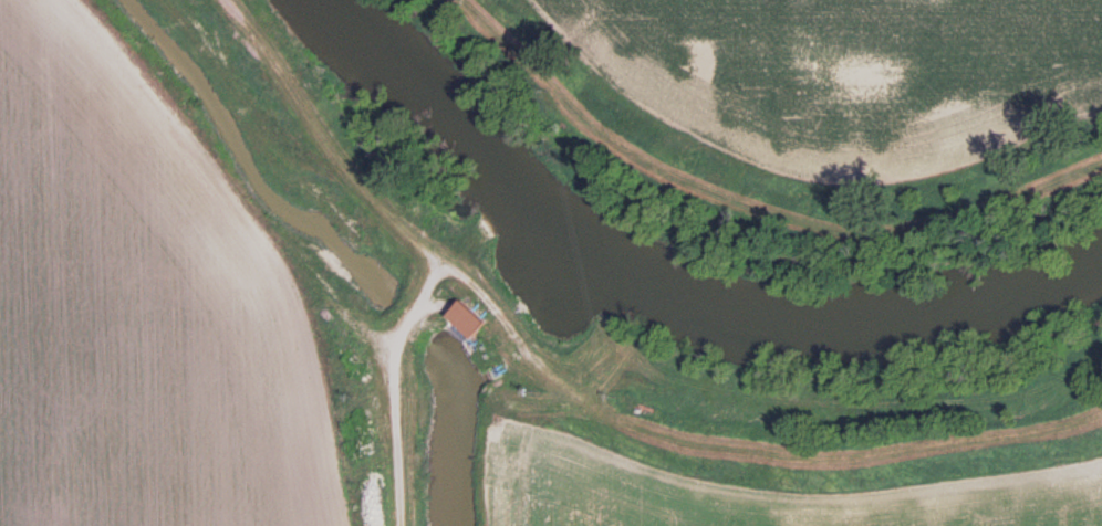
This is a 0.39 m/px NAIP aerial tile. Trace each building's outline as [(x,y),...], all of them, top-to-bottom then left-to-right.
[(454,302),(441,316),(467,336),(478,322),(454,302)]
